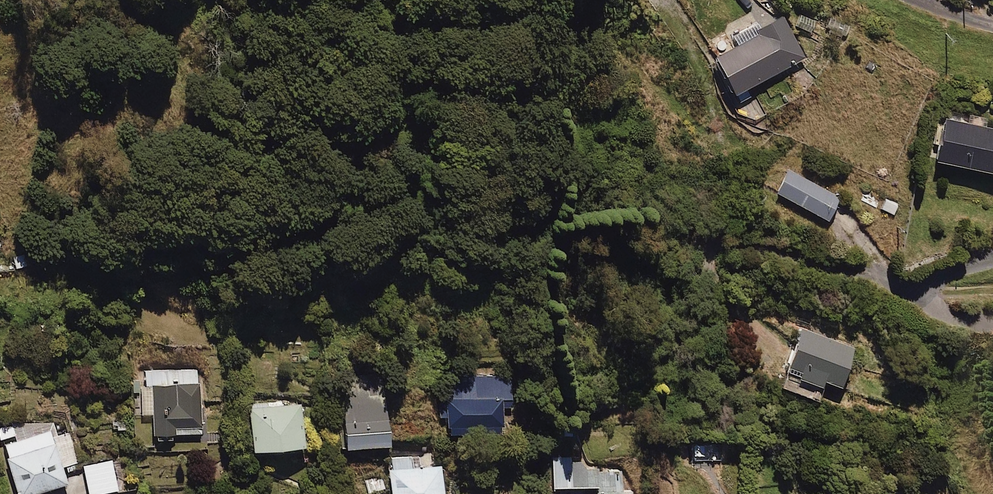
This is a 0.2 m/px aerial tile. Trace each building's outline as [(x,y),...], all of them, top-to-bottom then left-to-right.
[(803,56),(784,13),(735,36),(737,41),(715,51),(737,99),(749,94),(744,83),(803,56)] [(969,112),(968,120),(943,115),(934,156),(992,169),(992,125),(983,123),(985,116),(969,112)] [(839,195),(787,169),(776,190),(827,217),(839,195)] [(853,346),(800,326),(779,382),(816,396),(824,376),(840,382),(853,346)] [(141,413),(152,413),(152,430),(200,430),(199,372),(140,372),(141,413)] [(510,375),(445,376),(446,426),(501,425),(501,406),(511,406),(510,375)] [(383,376),(340,378),(344,444),(387,442),(383,376)] [(301,402),(249,403),(250,444),(302,443),(301,402)] [(53,421),(0,435),(16,493),(66,480),(63,471),(79,466),(70,434),(57,438),(53,421)] [(552,456),(551,484),(596,486),(596,493),(632,493),(633,492),(622,492),(622,468),(571,466),(571,457),(552,456)] [(389,461),(391,493),(443,493),(442,466),(420,467),(419,460),(389,461)]
